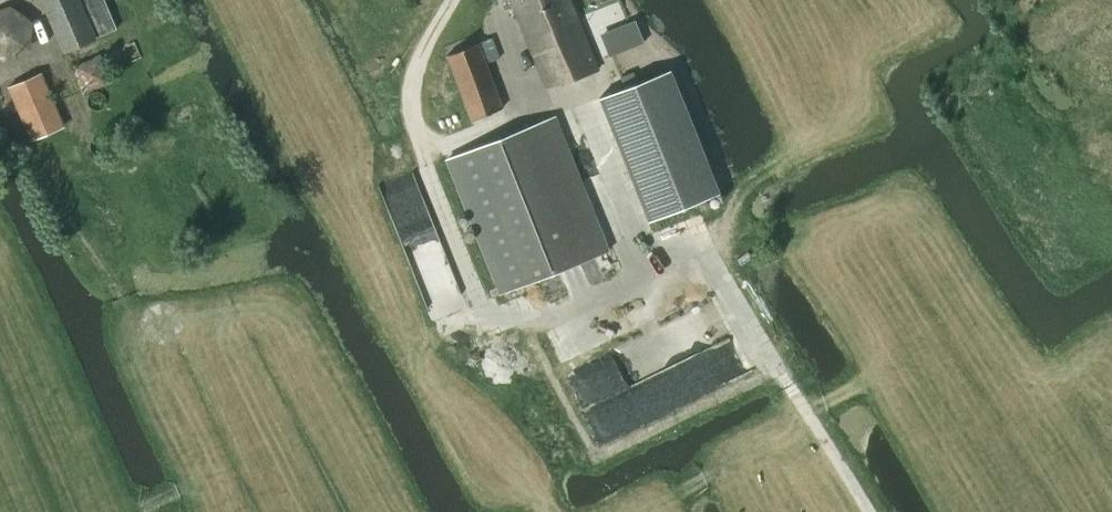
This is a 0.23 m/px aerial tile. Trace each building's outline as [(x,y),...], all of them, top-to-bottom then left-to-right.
[(115,29),(103,0),(41,0),(62,51),(115,29)] [(525,33),(573,14),(568,0),(512,0),(525,33)] [(525,33),(528,40),(546,88),(595,69),(573,14),(525,33)] [(609,55),(643,42),(635,22),(601,35),(609,55)] [(670,68),(599,97),(648,220),(719,192),(670,68)] [(31,140),(63,126),(40,73),(8,87),(31,140)] [(447,157),(502,293),(604,252),(550,117),(447,157)]
